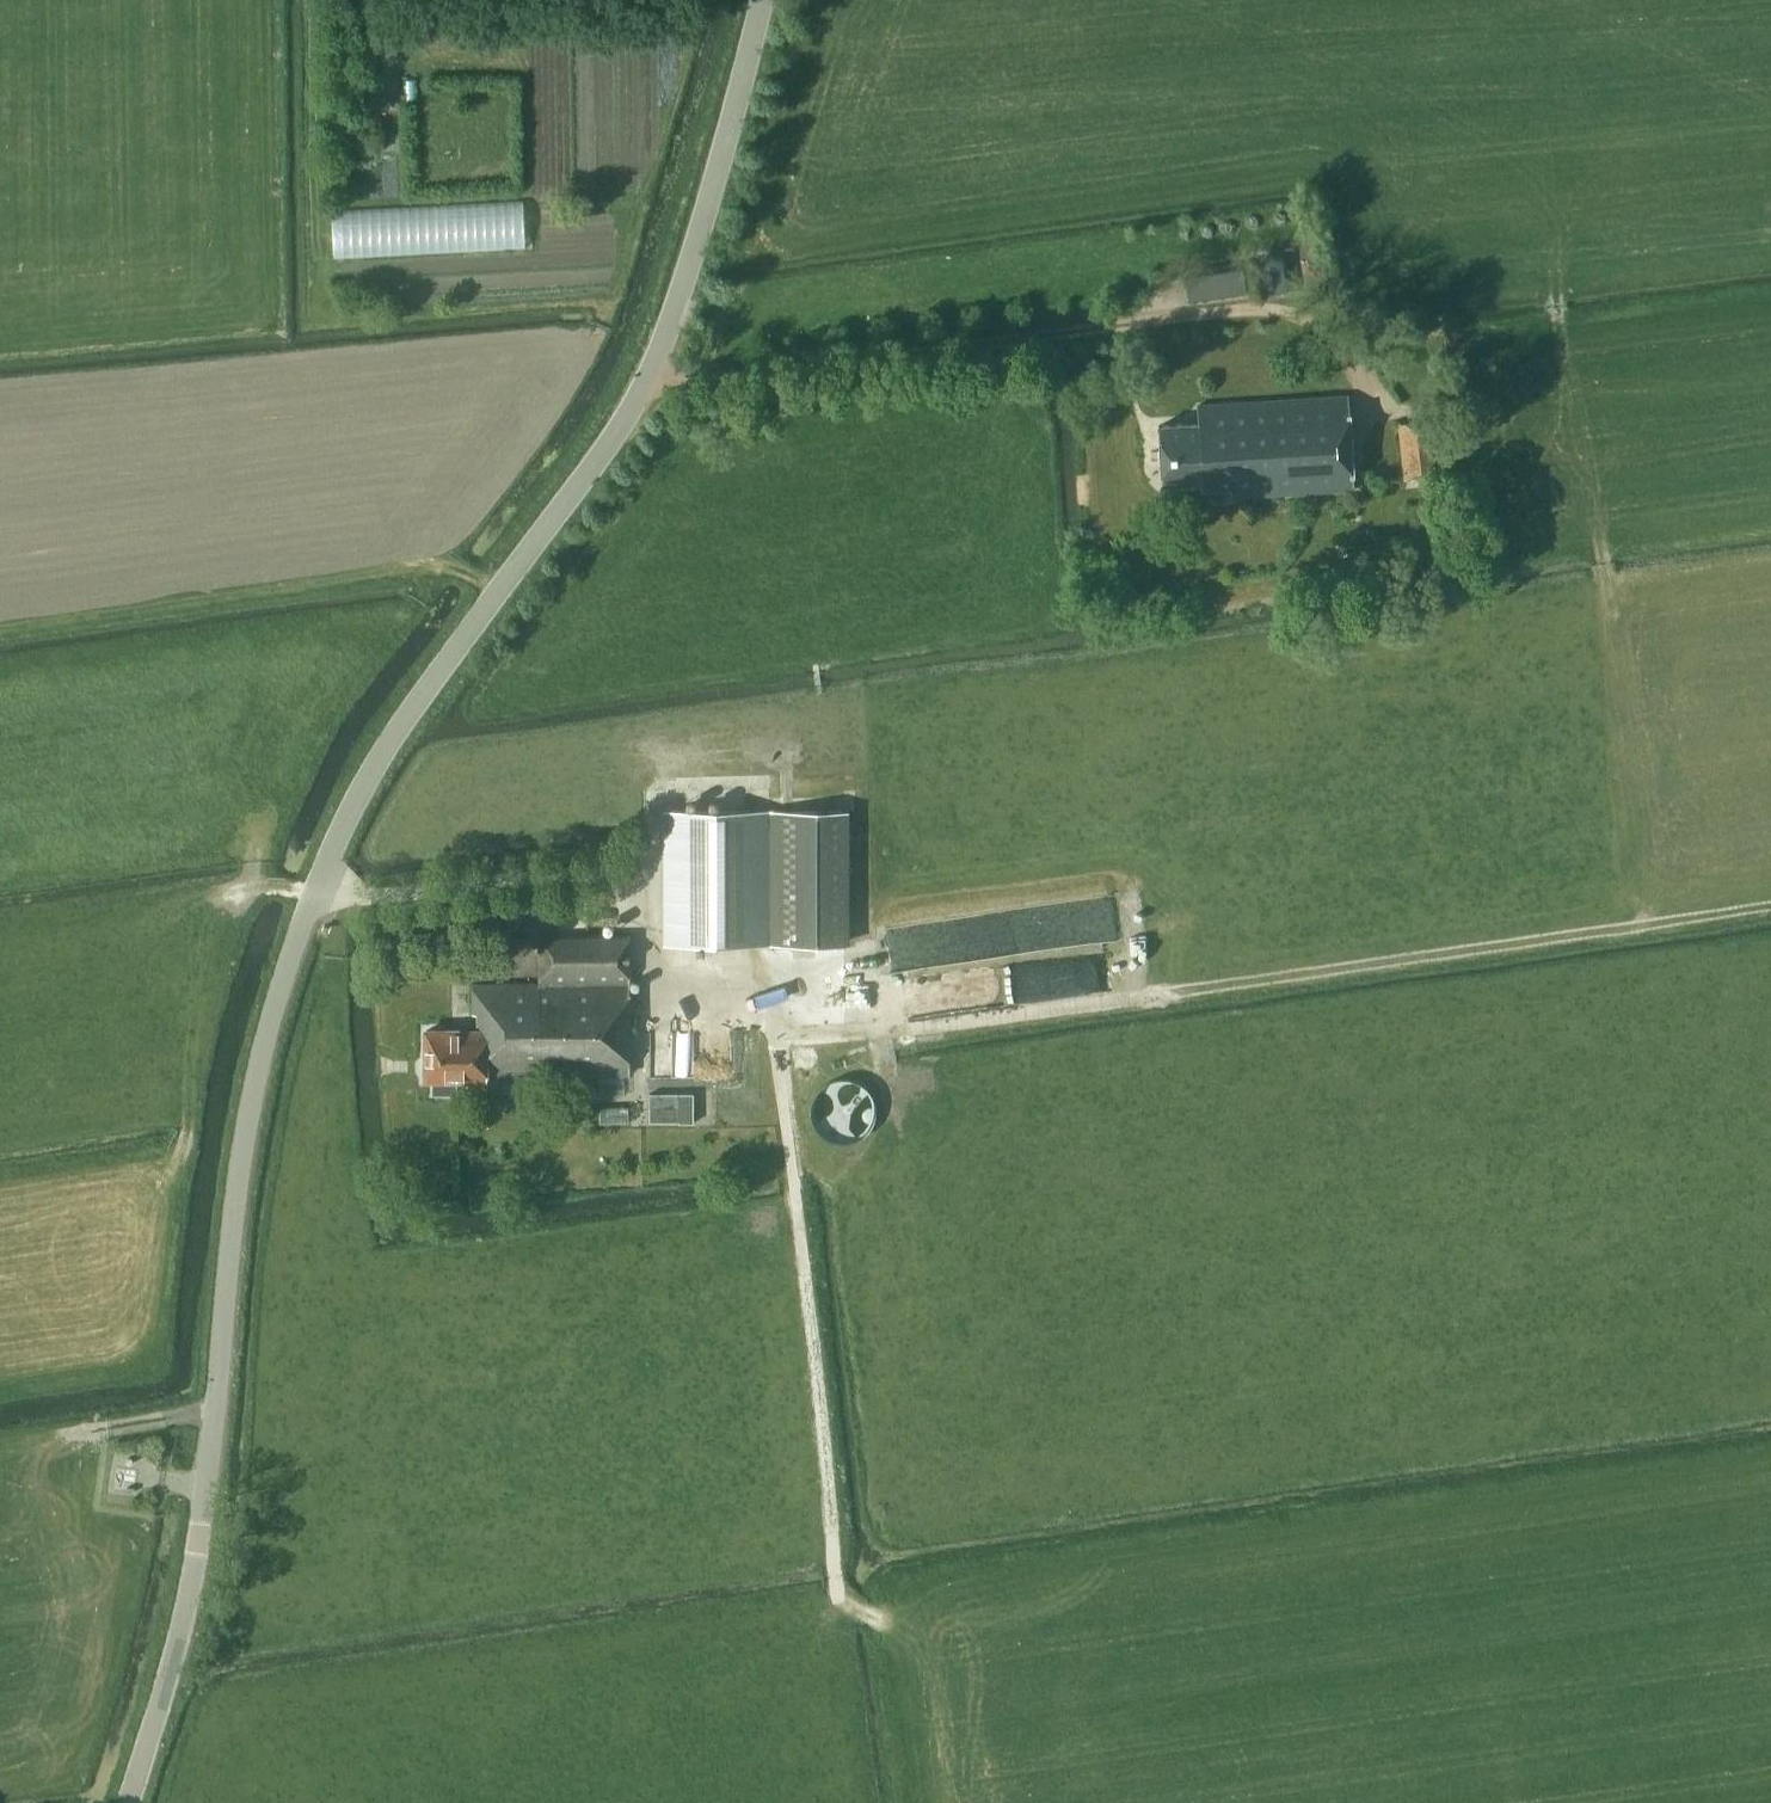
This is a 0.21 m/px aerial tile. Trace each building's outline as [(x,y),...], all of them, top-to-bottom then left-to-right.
[(1247,292),(1243,268),(1185,275),(1188,299),(1247,292)] [(1353,491),(1347,396),(1197,406),(1198,423),(1160,425),(1164,486),(1202,484),(1202,491),(1232,489),(1232,498),(1353,491)] [(1436,477),(1431,420),(1397,423),(1403,480),(1436,477)] [(850,943),(849,809),(770,810),(663,811),(664,945),(850,943)] [(629,1074),(628,936),(539,937),(540,986),(472,986),(473,1013),(478,1013),(478,1029),(424,1029),(424,1081),(433,1081),(434,1093),(457,1093),(457,1081),(486,1081),(486,1069),(494,1069),(494,1075),(629,1074)] [(694,1121),(694,1092),(650,1093),(650,1121),(694,1121)]
